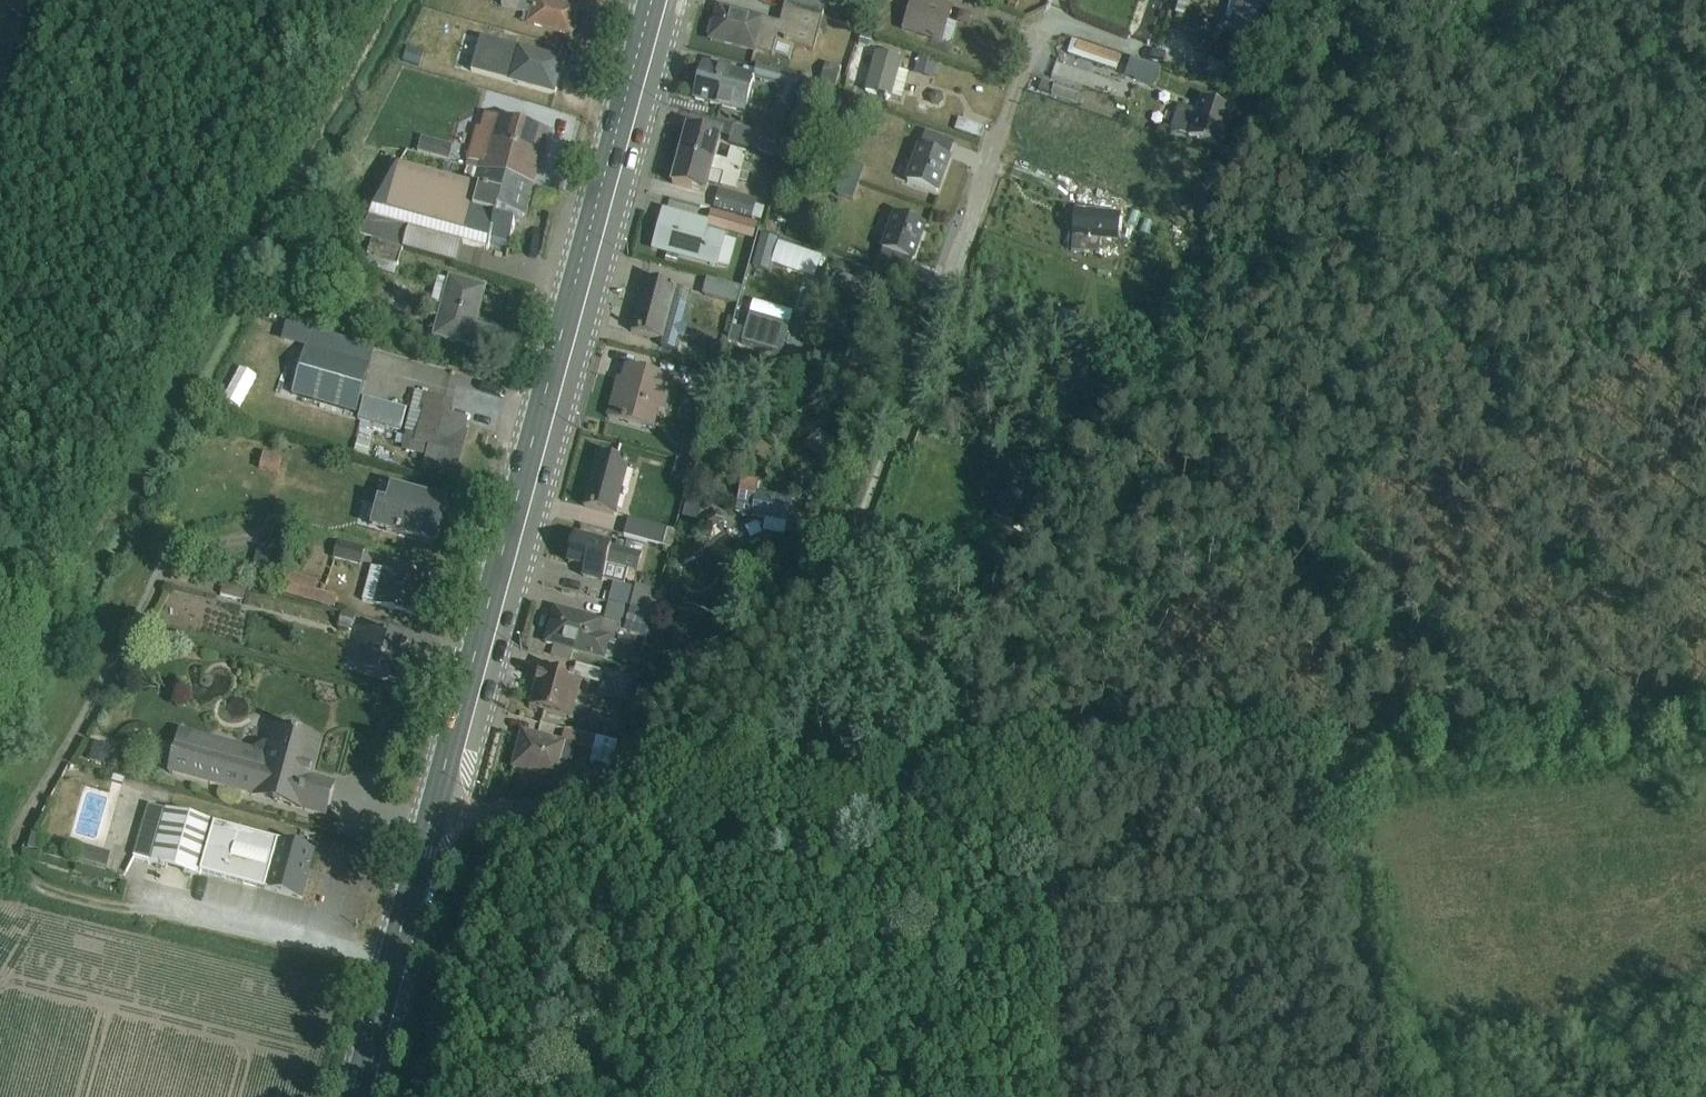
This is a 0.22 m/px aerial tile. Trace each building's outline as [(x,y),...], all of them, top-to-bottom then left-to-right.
[(502,7),(524,14),(521,22),(527,25),(571,37),(571,35),(575,33),(577,25),(575,21),(578,11),(540,0),(504,0),(502,7)] [(823,19),(827,3),(817,0),(787,0),(785,9),(823,19)] [(951,42),(952,42),(957,27),(947,23),(950,10),(914,0),(912,0),(902,32),(943,45),(943,43),(946,44),(951,42)] [(1258,0),(1239,0),(1237,5),(1232,23),(1230,30),(1272,43),(1283,7),(1258,0)] [(1230,3),(1225,21),(1232,23),(1237,5),(1230,3)] [(814,53),(823,19),(785,9),(780,25),(719,9),(715,26),(712,25),(709,36),(712,37),(711,41),(773,57),(776,43),(814,53)] [(481,38),(472,73),(555,96),(565,61),(481,38)] [(1079,42),(1076,52),(1118,67),(1122,57),(1115,54),(1079,42)] [(902,102),(909,75),(899,72),(902,61),(876,54),(866,94),(892,100),(902,102)] [(1137,81),(1141,58),(1125,55),(1122,79),(1137,81)] [(938,63),(919,58),(915,76),(934,81),(938,63)] [(1208,59),(1204,74),(1228,81),(1232,67),(1208,59)] [(835,88),(842,69),(827,63),(820,83),(835,88)] [(1138,79),(1157,86),(1162,72),(1143,65),(1138,79)] [(695,100),(746,114),(755,81),(704,67),(695,100)] [(757,68),(753,80),(776,86),(779,95),(776,106),(792,110),(800,79),(757,68)] [(1057,83),(1053,94),(1076,102),(1080,91),(1057,83)] [(803,85),(801,92),(813,96),(811,103),(835,111),(839,97),(815,89),(803,85)] [(1180,107),(1171,134),(1188,139),(1220,150),(1222,146),(1233,111),(1201,100),(1197,113),(1180,107)] [(548,132),(484,115),(481,129),(477,127),(465,169),(468,170),(533,186),(548,132)] [(691,116),(688,127),(731,139),(734,128),(691,116)] [(985,130),(958,120),(954,131),(981,141),(985,130)] [(729,145),(758,153),(763,135),(735,127),(734,128),(731,139),(729,145)] [(744,165),(747,154),(731,150),(728,163),(716,160),(722,138),(688,129),(687,132),(684,131),(681,143),(684,143),(680,157),(750,176),(752,167),(744,165)] [(926,133),(920,148),(950,159),(955,143),(926,133)] [(920,148),(918,148),(905,183),(937,195),(950,159),(920,148)] [(747,185),(750,176),(680,157),(676,170),(673,169),(670,181),(673,181),(672,185),(707,194),(710,185),(721,188),(736,193),(739,183),(747,185)] [(836,159),(831,176),(843,180),(837,195),(854,201),(865,169),(836,159)] [(463,185),(398,167),(392,178),(358,238),(373,242),(402,250),(457,266),(462,244),(489,251),(490,246),(509,251),(515,228),(520,229),(523,218),(524,218),(533,186),(468,170),(463,185)] [(714,210),(752,220),(757,202),(720,191),(714,210)] [(692,207),(689,221),(710,226),(713,213),(692,207)] [(727,236),(708,231),(710,226),(689,221),(664,214),(655,249),(719,266),(727,236)] [(883,251),(911,262),(913,263),(926,227),(894,216),(881,251),(883,251)] [(728,233),(753,240),(758,224),(732,217),(728,233)] [(769,273),(777,240),(762,236),(753,268),(769,273)] [(780,241),(775,259),(789,263),(794,245),(780,241)] [(394,281),(402,250),(373,242),(365,272),(394,281)] [(911,262),(883,251),(877,270),(906,279),(911,262)] [(729,268),(725,284),(742,288),(746,272),(729,268)] [(439,279),(436,292),(445,294),(448,282),(439,279)] [(433,304),(430,317),(438,319),(433,338),(488,353),(493,333),(475,329),(485,290),(449,280),(448,282),(445,294),(436,292),(432,304),(433,304)] [(703,297),(738,306),(742,289),(707,280),(703,297)] [(646,281),(632,334),(663,342),(661,349),(675,352),(679,340),(711,349),(715,334),(683,326),(691,293),(646,281)] [(754,300),(741,344),(782,355),(794,311),(754,300)] [(292,395),(356,414),(376,349),(312,330),(292,395)] [(660,411),(666,412),(675,380),(627,367),(621,388),(617,387),(608,420),(655,432),(660,411)] [(451,419),(455,403),(416,392),(405,435),(406,436),(402,451),(426,458),(424,467),(454,475),(462,449),(457,448),(464,422),(451,419)] [(408,410),(364,399),(358,421),(402,433),(408,410)] [(697,449),(684,438),(675,450),(688,460),(697,449)] [(282,459),(264,454),(260,471),(278,475),(282,459)] [(626,500),(621,499),(631,464),(599,456),(584,508),(616,517),(618,511),(622,512),(626,500)] [(673,474),(688,479),(692,464),(677,459),(673,474)] [(760,481),(742,478),(736,514),(752,516),(752,518),(765,520),(763,534),(791,538),(796,503),(757,497),(760,481)] [(380,501),(379,500),(372,527),(434,544),(435,543),(433,542),(443,504),(445,505),(445,503),(380,487),(379,490),(383,491),(380,501)] [(698,523),(702,508),(687,504),(683,519),(698,523)] [(625,537),(672,550),(676,533),(629,520),(625,537)] [(642,556),(624,551),(576,538),(569,564),(586,568),(583,578),(603,584),(604,580),(614,583),(618,568),(638,573),(642,556)] [(624,551),(642,556),(646,544),(628,539),(624,551)] [(366,549),(338,542),(334,559),(361,566),(366,549)] [(248,585),(275,592),(284,556),(258,549),(253,568),(224,561),(220,575),(249,583),(248,585)] [(384,571),(372,568),(363,601),(375,605),(375,606),(417,617),(427,578),(385,567),(384,571)] [(335,609),(337,599),(316,593),(318,583),(289,575),(284,595),(335,609)] [(224,584),(221,596),(244,602),(248,587),(221,579),(220,584),(224,584)] [(631,610),(654,616),(660,594),(637,587),(632,603),(631,610)] [(609,604),(631,610),(632,603),(611,597),(609,604)] [(631,610),(609,604),(604,624),(556,611),(552,628),(550,628),(546,645),(554,647),(574,652),(606,661),(610,643),(615,644),(618,631),(648,641),(654,616),(631,610)] [(356,616),(342,612),(337,629),(351,632),(356,616)] [(362,630),(358,647),(363,648),(357,670),(400,682),(400,680),(410,644),(411,643),(362,630)] [(574,652),(554,647),(551,658),(571,663),(574,652)] [(630,707),(637,682),(577,666),(573,679),(601,687),(598,698),(630,707)] [(545,712),(542,724),(568,731),(572,719),(573,719),(583,682),(541,670),(530,708),(545,712)] [(255,752),(180,732),(169,775),(326,817),(334,787),(310,780),(321,742),(271,729),(267,745),(265,745),(255,750),(255,752)] [(521,730),(516,748),(519,749),(523,750),(526,741),(531,742),(533,737),(534,734),(521,730)] [(612,769),(618,746),(566,731),(562,745),(533,737),(531,742),(526,741),(523,750),(519,749),(513,769),(567,783),(576,748),(594,753),(591,763),(612,769)] [(102,766),(107,763),(110,752),(107,747),(101,745),(96,748),(92,758),(95,764),(102,766)] [(626,766),(630,752),(620,749),(616,763),(626,766)] [(129,809),(144,811),(147,788),(132,786),(129,809)] [(265,890),(280,842),(215,824),(216,823),(166,811),(149,806),(134,857),(151,862),(151,864),(200,879),(202,873),(265,890)] [(32,833),(28,849),(40,852),(44,836),(32,833)] [(280,842),(265,890),(302,899),(315,852),(280,842)] [(83,845),(79,861),(108,869),(112,854),(83,845)]
